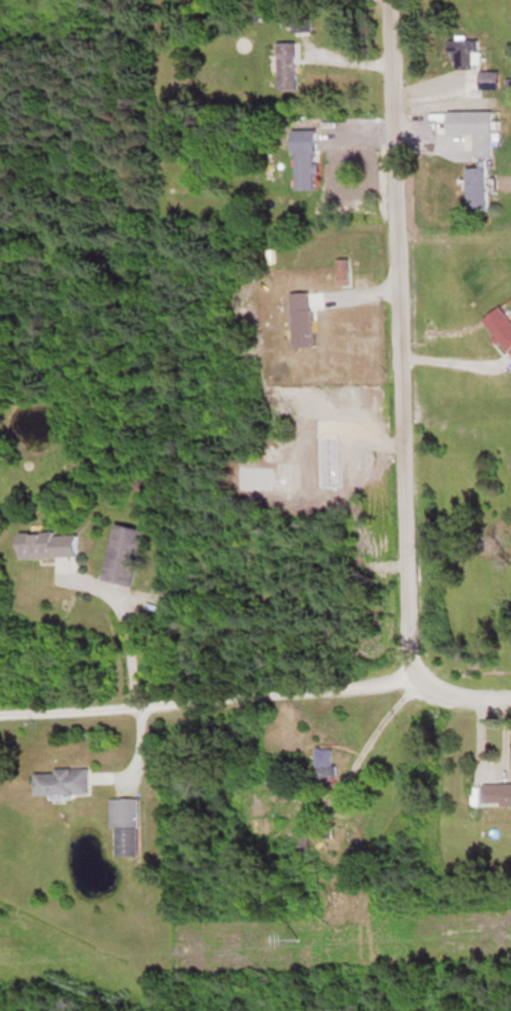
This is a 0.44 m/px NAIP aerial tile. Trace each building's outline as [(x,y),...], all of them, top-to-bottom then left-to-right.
[(292,23),(292,31),(310,31),(310,14),(286,14),(286,23),(292,23)] [(480,68),(480,39),(450,39),(450,68),(480,68)] [(294,42),(276,42),(276,88),(294,88),(294,42)] [(497,87),(497,70),(477,70),(477,87),(497,87)] [(490,110),(440,110),(440,132),(472,132),(472,155),(490,155),(490,110)] [(294,188),(312,188),(312,150),(294,150),(294,188)] [(466,209),(487,208),(486,163),(464,163),(466,209)] [(335,274),(291,276),(291,289),(350,286),(349,256),(335,257),(335,274)] [(481,318),(510,359),(510,320),(500,305),(481,318)] [(143,530),(112,524),(102,579),(132,585),(143,530)] [(17,558),(78,556),(77,531),(17,533),(17,558)] [(332,749),(315,749),(315,777),(332,777),(332,749)] [(33,794),(88,794),(88,770),(33,770),(33,794)] [(482,783),(482,806),(510,806),(510,783),(482,783)] [(111,855),(137,855),(137,798),(111,798),(111,855)]
